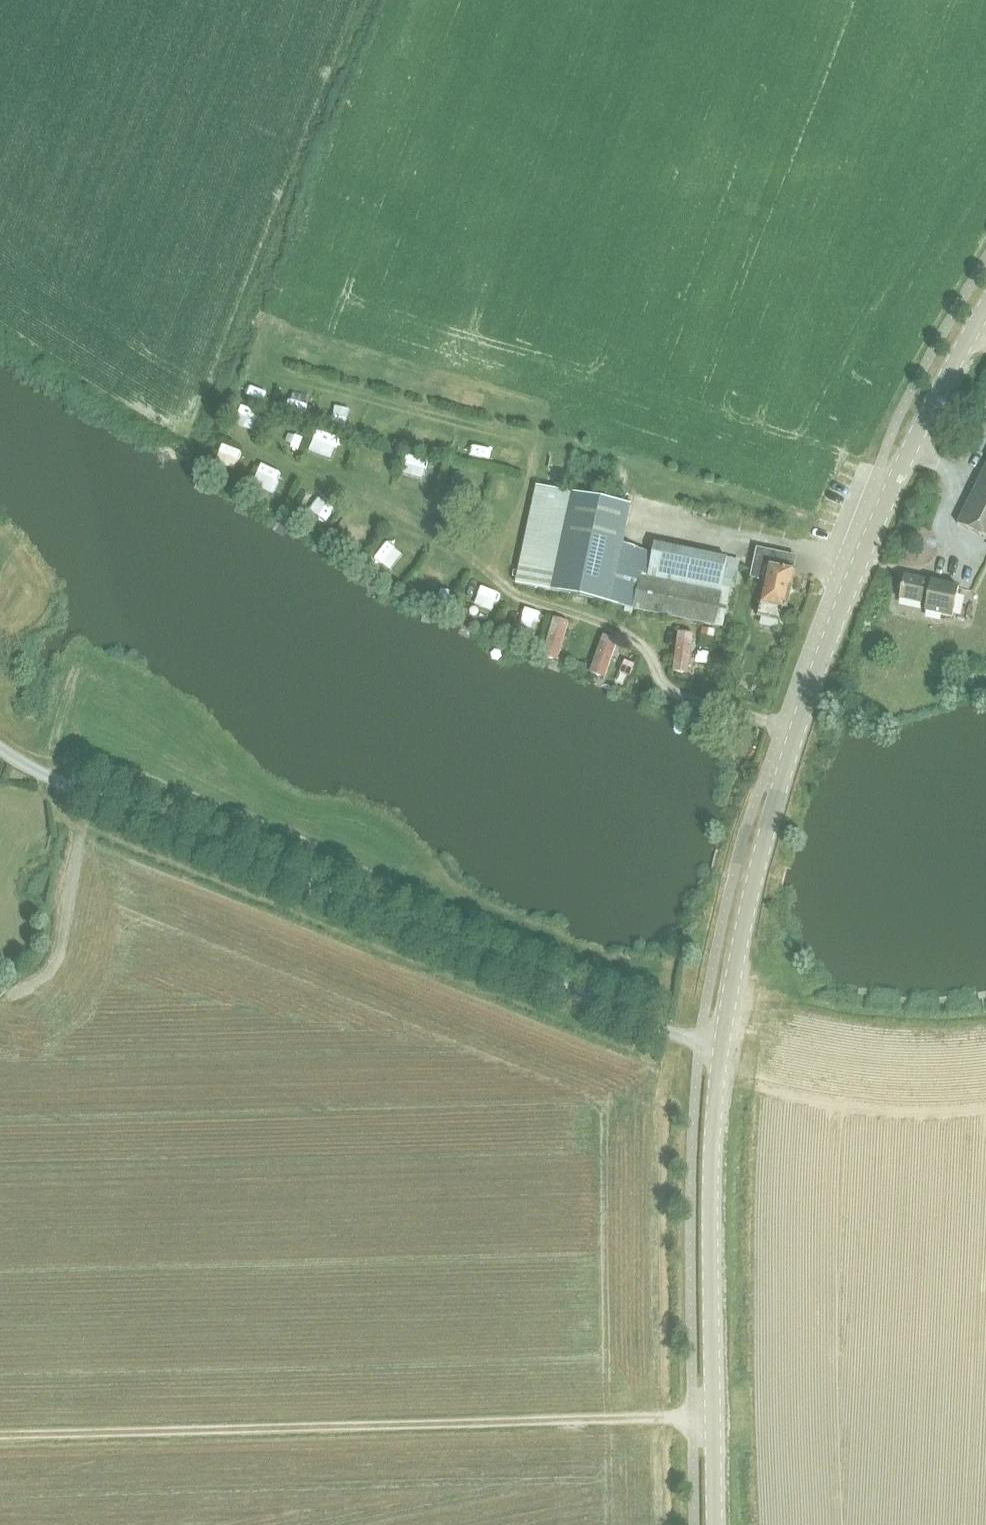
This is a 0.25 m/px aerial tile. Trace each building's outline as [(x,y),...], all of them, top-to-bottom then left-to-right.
[(958,525),(985,538),(985,466),(958,525)] [(538,488),(521,565),(552,572),(570,496),(538,488)] [(521,565),(516,585),(609,604),(623,549),(632,511),(570,496),(552,572),(521,565)] [(714,626),(720,598),(642,582),(648,555),(623,549),(609,604),(714,626)] [(795,573),(798,559),(759,551),(753,579),(766,581),(758,618),(784,624),(787,611),(789,611),(797,573),(795,573)] [(953,618),(959,588),(904,576),(900,599),(927,605),(925,612),(953,618)] [(625,662),(620,674),(630,678),(635,666),(625,662)]
